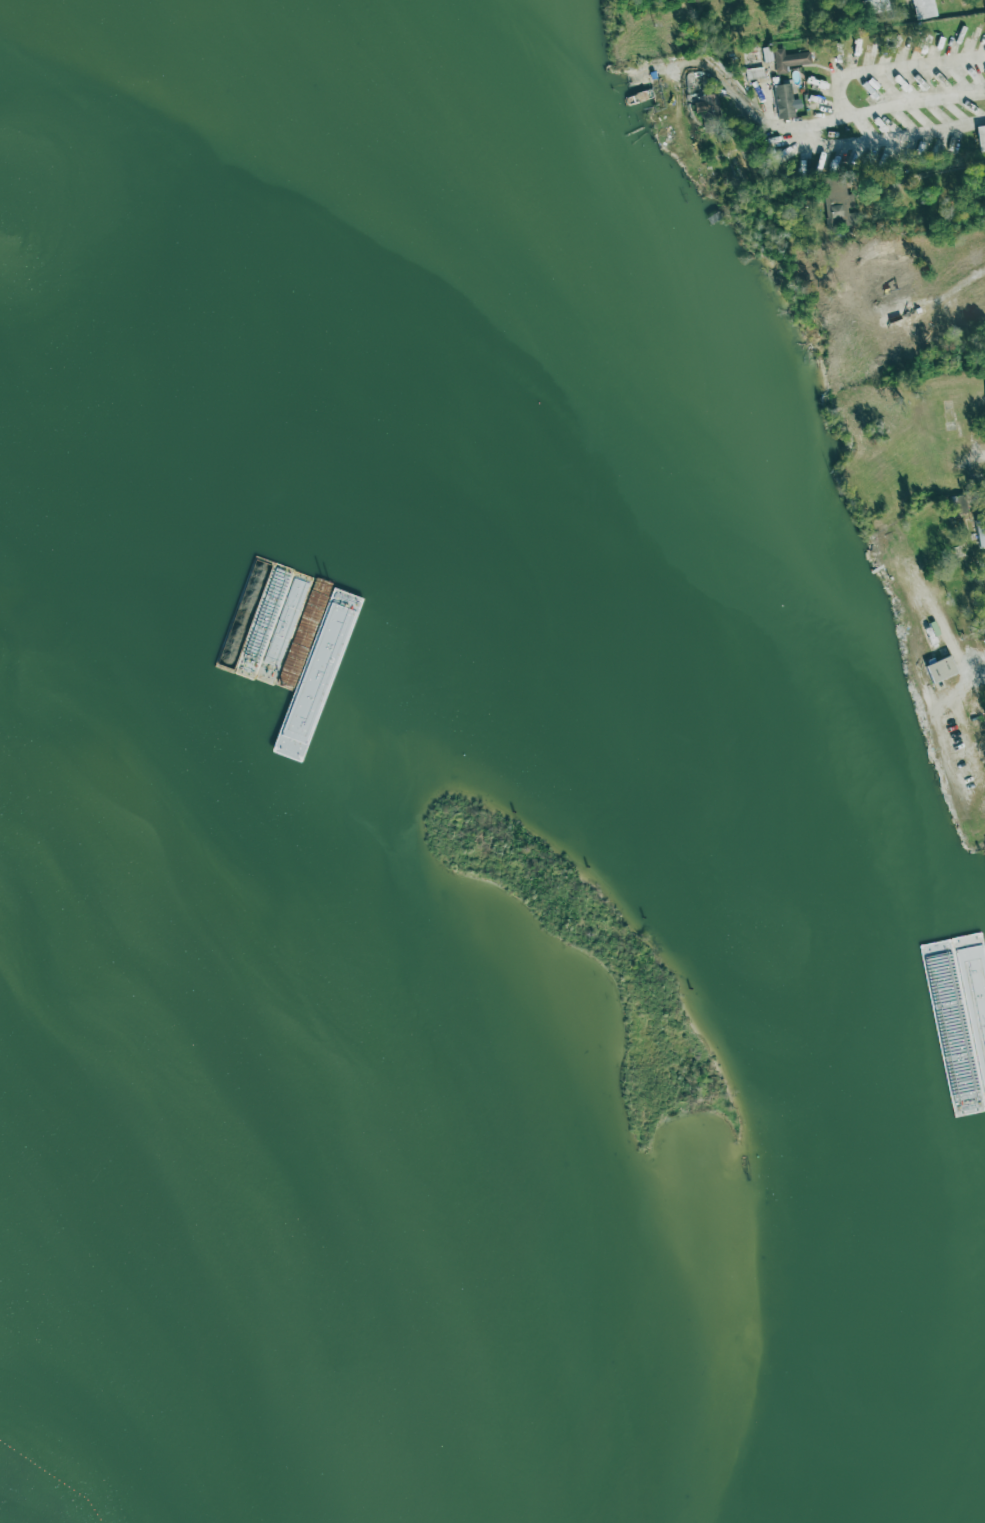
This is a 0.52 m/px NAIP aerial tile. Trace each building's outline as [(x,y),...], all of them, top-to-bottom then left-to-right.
[(868,15),(865,0),(890,0),(892,10),(868,15)] [(917,20),(938,15),(935,0),(912,0),(917,20)] [(762,48),(771,46),(773,62),(765,63),(762,48)] [(773,49),(784,47),(785,55),(809,50),(812,62),(788,67),(789,72),(778,75),(773,49)] [(819,64),(817,71),(830,75),(832,69),(819,64)] [(762,65),(745,68),(746,79),(764,76),(762,65)] [(650,73),(657,71),(659,78),(653,80),(650,73)] [(779,118),(774,85),(790,83),(795,116),(779,118)] [(697,97),(719,94),(724,121),(702,125),(700,114),(695,115),(694,106),(699,105),(697,97)] [(980,153),(984,152),(984,126),(976,128),(980,153)] [(831,206),(844,204),(845,215),(832,216),(831,206)] [(940,481),(948,478),(951,488),(943,490),(940,481)] [(981,548),(984,547),(984,530),(982,518),(975,520),(981,548)] [(924,666),(950,655),(958,674),(932,685),(924,666)]
